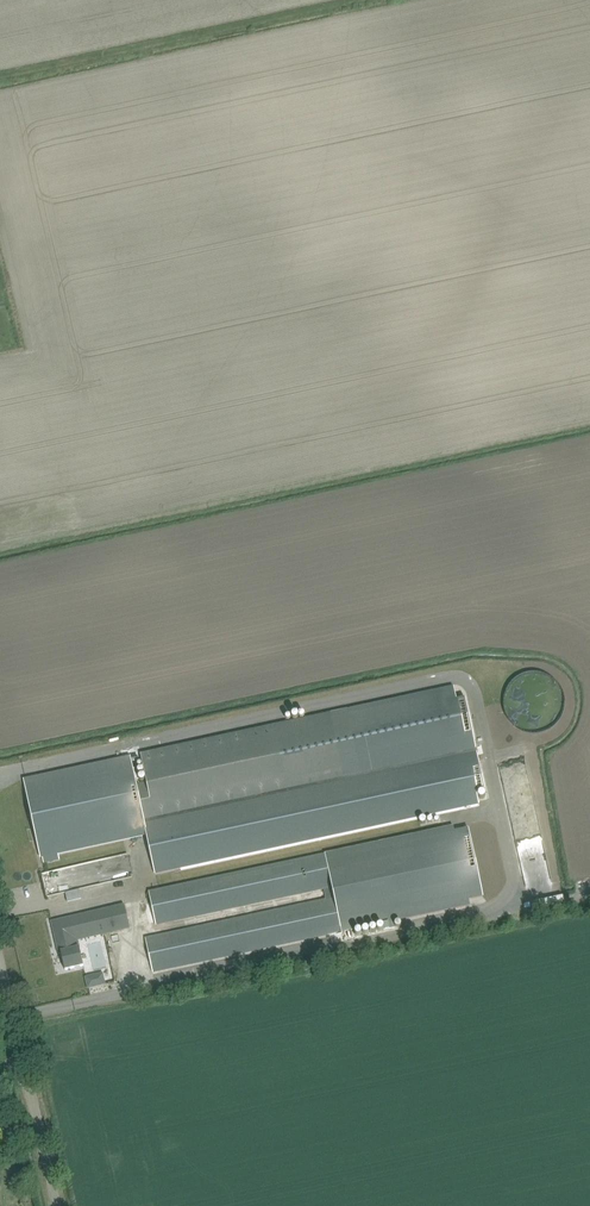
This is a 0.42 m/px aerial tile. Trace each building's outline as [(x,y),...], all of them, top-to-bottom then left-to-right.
[(138,784),(131,754),(26,776),(43,855),(148,833),(157,873),(479,804),(478,798),(491,795),(484,760),(471,763),(467,745),(480,742),(468,688),(455,691),(454,685),(141,752),(147,781),(138,784)] [(470,900),(485,897),(470,828),(455,831),(454,825),(400,837),(371,843),(350,848),(325,853),(325,854),(159,890),(149,892),(152,903),(156,922),(157,926),(324,890),(326,899),(146,938),(153,974),(329,935),(338,933),(343,932),(343,934),(346,933),(345,933),(362,929),(384,924),(394,922),(471,905),(470,900)] [(124,905),(64,919),(53,922),(58,944),(61,943),(63,952),(62,952),(66,970),(77,967),(84,965),(80,948),(79,948),(77,940),(129,927),(124,905)] [(99,975),(86,979),(88,988),(102,985),(99,975)]
